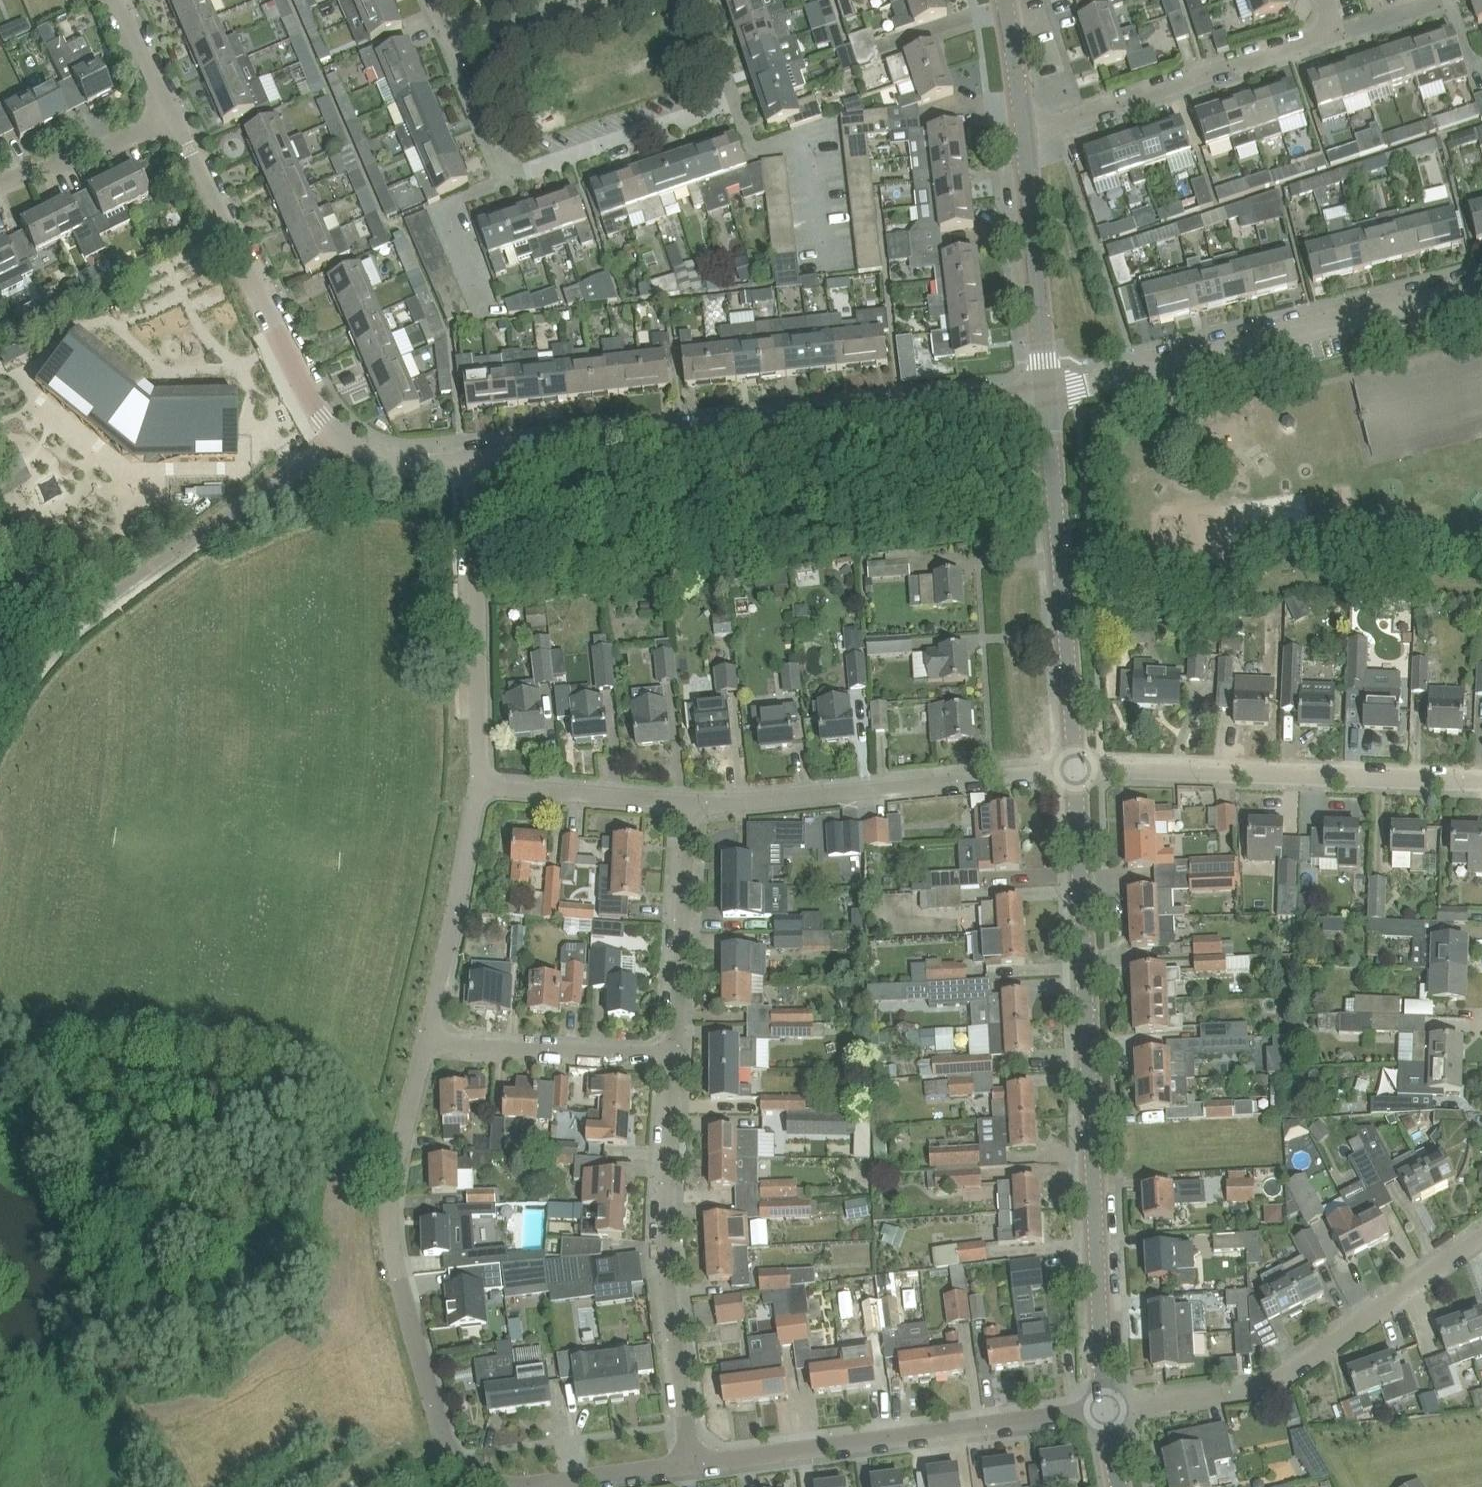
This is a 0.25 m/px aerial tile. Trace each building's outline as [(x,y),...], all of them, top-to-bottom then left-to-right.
[(175,8),(185,31),(215,18),(208,0),(193,0),(175,8)] [(292,12),(287,0),(273,0),(281,17),(292,12)] [(311,11),(307,0),(294,0),(300,16),(311,11)] [(344,12),(357,6),(362,17),(393,4),(391,0),(339,0),(344,12)] [(762,0),(748,0),(731,6),(735,20),(733,20),(737,30),(788,13),(785,3),(765,10),(762,0)] [(837,23),(838,23),(830,0),(827,0),(819,3),(827,27),(837,23)] [(857,18),(851,0),(837,0),(844,22),(857,18)] [(940,0),(910,0),(892,6),(896,20),(892,21),(896,32),(947,15),(944,4),(942,5),(940,0)] [(1079,19),(1082,29),(1080,30),(1084,44),(1087,43),(1119,33),(1111,8),(1123,4),(1122,0),(1099,0),(1083,5),(1086,17),(1081,18),(1079,19)] [(1203,8),(1200,0),(1186,0),(1190,12),(1203,8)] [(1255,20),(1287,10),(1286,7),(1284,0),(1285,0),(1248,0),(1255,20)] [(1481,22),(1481,0),(1471,0),(1479,23),(1481,22)] [(372,41),(403,27),(393,4),(362,17),(372,41)] [(1179,6),(1166,10),(1168,16),(1181,12),(1179,6)] [(1203,9),(1203,8),(1190,12),(1198,38),(1214,33),(1207,8),(1203,9)] [(310,39),(321,34),(311,11),(300,16),(310,39)] [(291,41),(302,36),(292,12),(281,17),(291,41)] [(1176,41),(1189,37),(1181,12),(1168,16),(1176,41)] [(788,13),(737,30),(740,40),(742,40),(746,54),(791,39),(787,25),(791,23),(788,13)] [(195,54),(225,41),(215,18),(185,31),(195,54)] [(834,50),(845,47),(837,23),(827,27),(834,50)] [(0,30),(0,36),(3,43),(14,39),(9,26),(0,30)] [(1088,45),(1085,46),(1089,60),(1092,59),(1095,68),(1103,65),(1142,53),(1136,34),(1135,28),(1119,33),(1087,43),(1088,45)] [(878,50),(872,30),(849,37),(852,45),(851,45),(851,47),(854,46),(857,57),(878,50)] [(1453,31),(1429,40),(1439,72),(1451,68),(1456,82),(1469,78),(1453,31)] [(320,62),(331,57),(321,34),(310,39),(320,62)] [(302,36),(291,41),(294,48),(302,64),(313,59),(302,36)] [(225,41),(195,54),(205,77),(235,64),(245,60),(235,37),(225,41)] [(753,78),(804,61),(796,37),(791,39),(746,54),(751,68),(749,68),(753,78)] [(62,39),(45,47),(63,83),(74,104),(84,99),(87,104),(87,105),(111,93),(106,84),(112,81),(104,66),(99,69),(96,64),(90,51),(72,59),(66,47),(62,39)] [(1443,83),(1439,72),(1428,40),(1405,48),(1415,80),(1419,91),(1443,83)] [(377,53),(362,59),(368,72),(374,70),(380,83),(420,66),(409,42),(391,50),(388,43),(375,48),(377,53)] [(894,86),(897,85),(914,79),(944,70),(939,56),(941,55),(938,44),(886,61),(890,72),(894,86)] [(851,47),(851,45),(845,47),(834,50),(835,52),(836,51),(844,74),(859,69),(860,70),(861,69),(857,57),(854,46),(851,47)] [(1391,87),(1415,80),(1405,48),(1381,55),(1391,87)] [(861,69),(883,62),(878,50),(857,57),(861,69)] [(1367,95),(1391,87),(1381,55),(1357,63),(1367,95)] [(313,59),(302,64),(311,85),(314,94),(325,90),(322,82),(313,59)] [(762,102),(792,92),(806,87),(801,73),(807,71),(804,61),(753,78),(756,88),(758,88),(762,102)] [(1343,103),(1367,95),(1357,63),(1333,71),(1343,103)] [(215,100),(245,87),(235,64),(205,77),(215,100)] [(387,108),(398,103),(429,89),(420,66),(380,83),(377,84),(387,108)] [(949,83),(944,70),(914,79),(897,85),(902,99),(899,100),(903,111),(954,94),(950,83),(949,83)] [(123,71),(112,76),(118,90),(129,84),(123,71)] [(1333,71),(1308,79),(1314,98),(1319,111),(1322,121),(1322,122),(1347,114),(1343,103),(1333,71)] [(338,100),(348,96),(338,73),(328,78),(338,100)] [(245,87),(215,100),(225,124),(255,111),(270,105),(260,81),(258,82),(245,87)] [(74,104),(63,83),(52,88),(51,86),(28,97),(43,127),(66,116),(63,110),(74,104)] [(1270,92),(1269,92),(1279,124),(1304,116),(1299,103),(1293,84),(1290,85),(1284,87),(1283,83),(1269,88),(1270,92)] [(408,126),(439,113),(429,89),(398,103),(408,126)] [(797,105),(792,92),(762,102),(767,115),(765,116),(769,127),(788,120),(791,128),(823,117),(817,99),(797,105)] [(1283,135),(1279,124),(1268,92),(1245,100),(1259,143),(1283,135)] [(348,123),(358,119),(348,96),(338,100),(348,123)] [(28,97),(5,109),(3,104),(0,105),(0,126),(3,131),(13,126),(20,139),(43,127),(28,97)] [(328,125),(338,121),(328,97),(318,102),(328,125)] [(1259,143),(1245,100),(1236,103),(1235,98),(1219,103),(1235,151),(1259,143)] [(1205,113),(1196,116),(1202,135),(1206,148),(1231,140),(1219,103),(1203,109),(1205,113)] [(1457,124),(1481,117),(1477,105),(1453,112),(1457,124)] [(867,125),(891,122),(890,109),(866,112),(867,125)] [(406,154),(418,149),(449,136),(445,127),(448,125),(443,112),(440,113),(439,113),(408,126),(396,131),(406,154)] [(842,127),(867,125),(866,112),(841,115),(842,127)] [(1433,132),(1457,124),(1453,112),(1429,120),(1433,132)] [(257,156),(288,143),(278,119),(247,132),(257,156)] [(358,147),(368,143),(358,119),(348,123),(358,147)] [(1409,140),(1433,132),(1429,120),(1405,128),(1409,140)] [(338,148),(348,144),(338,121),(328,125),(338,148)] [(1167,161),(1192,153),(1181,121),(1157,129),(1167,161)] [(891,122),(867,125),(868,137),(890,134),(892,134),(891,122)] [(1371,131),(1355,137),(1357,144),(1356,145),(1359,156),(1385,148),(1381,136),(1382,136),(1377,124),(1370,126),(1371,131)] [(867,125),(842,127),(844,140),(868,137),(867,125)] [(912,158),(964,152),(962,136),(964,136),(962,126),(909,132),(912,158)] [(1382,136),(1381,136),(1385,148),(1409,140),(1405,128),(1382,136)] [(1143,169),(1167,161),(1157,129),(1133,137),(1143,169)] [(1455,149),(1479,141),(1476,130),(1452,138),(1455,149)] [(418,149),(406,154),(416,177),(428,172),(459,159),(449,136),(418,149)] [(288,143),(257,156),(267,179),(298,166),(313,160),(303,137),(288,143)] [(845,151),(869,148),(868,137),(844,140),(845,151)] [(1147,182),(1143,169),(1133,137),(1109,145),(1119,177),(1130,173),(1134,186),(1147,182)] [(1412,159),(1434,152),(1443,149),(1440,137),(1408,148),(1412,159)] [(726,143),(712,148),(722,178),(727,191),(741,187),(743,192),(752,189),(754,197),(766,193),(767,193),(766,185),(765,173),(764,164),(763,164),(750,167),(747,168),(736,138),(725,141),(726,143)] [(368,170),(378,166),(368,143),(358,147),(368,170)] [(348,171),(358,167),(348,144),(338,148),(348,171)] [(1094,185),(1119,177),(1109,145),(1084,153),(1094,185)] [(1331,166),(1359,156),(1356,145),(1327,155),(1331,166)] [(727,191),(712,148),(698,152),(698,151),(688,154),(705,205),(715,202),(713,196),(727,191)] [(846,163),(871,160),(869,148),(845,151),(846,163)] [(1389,167),(1412,159),(1408,148),(1385,156),(1388,162),(1389,167)] [(965,165),(964,152),(912,158),(915,183),(968,177),(967,165),(965,165)] [(705,205),(688,154),(678,157),(678,159),(664,164),(675,194),(689,189),(695,209),(705,205)] [(1318,157),(1293,165),(1298,177),(1322,169),(1327,167),(1323,155),(1322,155),(1318,157)] [(1374,186),(1372,173),(1389,167),(1388,162),(1385,156),(1362,163),(1365,176),(1366,175),(1368,187),(1374,186)] [(765,173),(788,170),(787,158),(763,161),(764,164),(765,173)] [(433,185),(423,189),(429,204),(440,199),(439,196),(469,183),(459,159),(428,172),(433,185)] [(848,175),(872,173),(871,160),(846,163),(848,175)] [(1340,184),(1365,176),(1362,163),(1337,171),(1340,184)] [(675,194),(664,164),(650,169),(650,167),(640,170),(657,221),(667,218),(660,199),(675,194)] [(1272,185),(1298,177),(1293,165),(1268,173),(1272,185)] [(137,172),(134,166),(111,177),(126,207),(149,196),(148,194),(159,188),(148,166),(137,172)] [(277,202),(308,189),(298,166),(267,179),(277,202)] [(378,194),(388,189),(378,166),(368,170),(378,194)] [(358,195),(368,190),(358,167),(348,171),(358,195)] [(630,175),(617,180),(627,210),(630,218),(634,229),(647,225),(657,221),(640,170),(630,174),(630,175)] [(766,185),(789,182),(788,170),(765,173),(766,185)] [(1337,171),(1313,179),(1317,191),(1314,192),(1318,201),(1319,207),(1320,206),(1329,204),(1325,189),(1340,184),(1337,171)] [(849,187),(873,184),(872,173),(848,175),(849,187)] [(1249,193),(1272,185),(1268,173),(1245,181),(1249,193)] [(90,192),(79,198),(91,222),(98,236),(131,220),(124,208),(126,207),(111,177),(88,189),(88,190),(90,192)] [(969,202),(968,187),(970,187),(968,177),(915,183),(916,193),(927,192),(929,207),(969,202)] [(1185,214),(1214,204),(1205,178),(1191,182),(1196,197),(1181,202),(1185,214)] [(1313,179),(1289,187),(1293,199),(1314,192),(1317,191),(1313,179)] [(627,210),(617,180),(603,185),(602,183),(591,187),(609,238),(620,234),(616,223),(630,218),(627,210)] [(1219,203),(1249,193),(1245,181),(1215,191),(1219,203)] [(767,197),(791,194),(789,182),(766,185),(767,193),(766,193),(767,197)] [(850,199),(875,197),(874,187),(873,184),(849,187),(850,199)] [(1422,204),(1447,201),(1445,188),(1420,192),(1422,204)] [(287,225),(318,212),(308,189),(277,202),(287,225)] [(388,217),(398,213),(388,189),(378,194),(388,217)] [(368,218),(377,213),(368,190),(358,195),(368,218)] [(1278,191),(1249,201),(1252,213),(1261,210),(1282,203),(1278,191)] [(566,197),(552,202),(562,232),(566,242),(580,238),(583,247),(594,243),(583,211),(576,192),(566,195),(566,197)] [(768,209),(792,206),(791,194),(767,197),(768,209)] [(852,211),(876,208),(875,197),(850,199),(852,211)] [(67,199),(44,211),(58,241),(75,232),(87,257),(104,249),(91,222),(79,198),(68,203),(67,201),(67,199)] [(1249,201),(1223,209),(1227,219),(1227,221),(1232,219),(1238,217),(1252,213),(1249,201)] [(1437,252),(1462,246),(1451,201),(1425,207),(1437,252)] [(562,232),(552,202),(538,207),(538,205),(528,208),(545,259),(555,256),(553,250),(567,245),(562,232)] [(930,221),(921,222),(922,234),(941,231),(954,230),(974,228),(973,216),(971,216),(969,202),(929,207),(930,221)] [(1162,222),(1185,214),(1181,202),(1157,211),(1162,222)] [(297,248),(328,235),(323,223),(336,217),(331,206),(318,212),(287,225),(297,248)] [(770,221),(793,218),(792,206),(768,209),(770,221)] [(1481,240),(1481,206),(1469,209),(1477,242),(1481,240)] [(1348,207),(1324,213),(1332,243),(1331,244),(1339,276),(1363,270),(1355,237),(1353,226),(1351,219),(1348,207)] [(1412,258),(1437,252),(1425,207),(1401,213),(1412,258)] [(545,259),(528,208),(518,212),(518,213),(505,218),(515,248),(519,261),(533,256),(535,263),(545,259)] [(853,223),(877,221),(876,208),(852,211),(853,223)] [(1204,229),(1227,221),(1227,219),(1223,209),(1200,217),(1203,224),(1204,229)] [(27,263),(38,257),(36,252),(58,241),(44,211),(20,222),(27,236),(16,241),(27,263)] [(1388,264),(1412,258),(1401,213),(1401,211),(1376,217),(1380,231),(1388,264)] [(410,233),(433,223),(428,212),(406,221),(410,233)] [(378,213),(368,218),(377,240),(370,243),(374,252),(391,244),(378,213)] [(1180,236),(1204,229),(1203,224),(1200,217),(1176,225),(1180,234),(1180,236)] [(515,248),(505,218),(491,223),(490,221),(479,225),(497,276),(507,272),(501,253),(515,248)] [(771,233),(795,230),(793,218),(770,221),(771,233)] [(1132,219),(1117,224),(1120,236),(1136,230),(1132,219)] [(854,234),(879,232),(877,221),(853,223),(854,234)] [(415,244),(437,234),(433,223),(410,233),(415,244)] [(1109,224),(1098,228),(1102,240),(1113,236),(1110,226),(1109,224)] [(1156,244),(1180,236),(1180,234),(1176,225),(1152,233),(1155,241),(1156,244)] [(307,272),(338,259),(353,253),(342,229),(328,235),(297,248),(307,272)] [(772,244),(796,242),(795,230),(771,233),(772,244)] [(1363,270),(1388,264),(1380,231),(1355,237),(1363,270)] [(396,242),(404,238),(402,232),(393,235),(396,242)] [(856,247),(880,244),(879,232),(854,234),(856,247)] [(1122,255),(1156,244),(1155,241),(1152,233),(1118,245),(1122,254),(1122,255)] [(420,255),(442,245),(437,234),(415,244),(420,255)] [(888,250),(913,248),(911,234),(887,237),(888,250)] [(0,241),(0,292),(1,295),(23,284),(21,279),(33,273),(27,263),(16,241),(6,246),(3,241),(3,240),(0,241)] [(774,257),(797,255),(796,242),(772,244),(774,257)] [(857,259),(881,256),(880,244),(856,247),(857,259)] [(1314,283),(1339,276),(1331,244),(1306,250),(1314,283)] [(425,266),(447,257),(442,245),(420,255),(425,266)] [(1111,257),(1122,254),(1118,245),(1108,248),(1111,257)] [(1265,260),(1273,293),(1298,287),(1290,254),(1289,254),(1288,246),(1277,249),(1279,257),(1265,260)] [(408,274),(418,270),(408,247),(398,251),(408,274)] [(890,262),(914,260),(913,248),(888,250),(890,262)] [(978,278),(977,263),(978,262),(977,252),(923,258),(925,269),(935,268),(936,283),(978,278)] [(1249,299),(1241,266),(1238,254),(1213,261),(1216,273),(1224,305),(1249,299)] [(775,269),(799,266),(797,255),(774,257),(775,269)] [(748,256),(734,261),(741,284),(755,279),(748,256)] [(859,272),(883,269),(881,256),(857,259),(859,272)] [(429,277),(451,268),(447,257),(425,266),(429,277)] [(1204,276),(1200,259),(1187,262),(1188,269),(1190,269),(1192,279),(1200,311),(1224,305),(1216,273),(1204,276)] [(1249,299),(1273,293),(1265,260),(1241,266),(1249,299)] [(683,265),(673,267),(675,275),(677,274),(682,292),(692,289),(693,291),(704,288),(696,261),(684,264),(683,265)] [(361,267),(330,280),(340,304),(371,290),(383,285),(373,262),(361,267)] [(800,279),(799,266),(775,269),(776,281),(777,290),(804,287),(803,278),(800,279)] [(434,288),(456,279),(451,268),(429,277),(434,288)] [(1176,317),(1200,311),(1192,279),(1190,269),(1188,269),(1165,275),(1167,285),(1176,317)] [(417,297),(427,292),(418,270),(408,274),(417,297)] [(609,273),(594,278),(603,302),(618,301),(609,273)] [(1135,286),(1127,289),(1135,320),(1149,317),(1150,321),(1150,324),(1176,317),(1167,285),(1165,275),(1164,273),(1139,280),(1140,283),(1141,285),(1135,286)] [(655,297),(680,294),(675,276),(651,282),(655,297)] [(805,292),(820,290),(819,276),(803,278),(804,287),(805,292)] [(980,291),(978,278),(936,283),(938,297),(928,299),(929,309),(983,303),(982,291),(980,291)] [(439,299),(461,290),(456,279),(434,288),(439,299)] [(829,292),(852,289),(850,279),(827,282),(829,292)] [(75,280),(62,286),(68,297),(80,291),(75,280)] [(719,282),(707,283),(708,290),(720,289),(719,282)] [(581,287),(580,286),(564,291),(569,306),(587,300),(582,286),(581,287)] [(350,327),(381,314),(371,290),(340,304),(350,327)] [(448,322),(470,312),(461,290),(439,299),(448,322)] [(427,320),(437,316),(427,292),(417,297),(427,320)] [(510,314),(536,311),(533,303),(531,297),(530,293),(505,302),(510,314)] [(539,294),(531,297),(533,303),(536,311),(545,310),(539,294)] [(984,328),(982,314),(984,313),(983,303),(929,309),(931,319),(951,317),(953,332),(984,328)] [(887,310),(857,314),(858,323),(859,334),(862,366),(877,364),(877,366),(888,365),(886,345),(885,333),(889,332),(887,310)] [(360,350),(391,337),(381,314),(350,327),(360,350)] [(843,324),(842,315),(831,317),(837,370),(848,369),(848,367),(862,366),(859,334),(858,323),(843,324)] [(436,342),(447,341),(446,338),(437,316),(427,320),(436,340),(436,342)] [(837,370),(831,317),(806,319),(809,340),(812,371),(827,370),(827,371),(837,370)] [(787,376),(798,375),(798,373),(812,371),(809,340),(806,319),(781,322),(787,376)] [(787,376),(781,322),(756,325),(762,377),(777,375),(777,377),(787,376)] [(737,381),(748,380),(748,378),(762,377),(756,325),(731,328),(737,381)] [(737,381),(731,328),(721,329),(723,349),(708,351),(712,382),(726,381),(727,383),(737,381)] [(942,333),(932,334),(934,349),(935,360),(989,354),(988,343),(990,343),(988,328),(984,329),(984,328),(953,332),(942,333)] [(694,353),(692,332),(680,333),(686,387),(698,386),(697,384),(712,382),(708,351),(694,353)] [(72,363),(54,386),(98,422),(96,425),(112,438),(112,437),(134,455),(162,454),(162,455),(192,454),(192,451),(221,450),(220,422),(234,421),(236,421),(235,394),(154,396),(152,402),(143,395),(147,390),(143,387),(77,333),(60,354),(61,355),(72,363)] [(670,389),(668,369),(673,368),(669,335),(653,336),(655,357),(641,358),(644,390),(659,388),(659,390),(670,389)] [(370,373),(401,360),(391,337),(360,350),(370,373)] [(900,363),(915,361),(912,337),(898,338),(900,363)] [(626,360),(624,340),(613,341),(619,394),(630,393),(630,391),(644,390),(641,358),(626,360)] [(439,366),(449,366),(447,341),(436,342),(439,366)] [(619,394),(613,341),(603,342),(605,362),(591,364),(594,395),(609,394),(609,396),(619,394)] [(575,353),(574,345),(563,346),(569,400),(580,399),(580,397),(594,395),(591,364),(589,351),(575,353)] [(569,400),(563,346),(553,347),(555,368),(541,370),(544,401),(559,399),(559,401),(569,400)] [(524,351),(513,352),(519,406),(530,404),(530,403),(544,401),(541,370),(539,356),(539,355),(524,356),(524,351)] [(519,406),(513,352),(503,353),(503,357),(489,358),(494,407),(509,405),(509,407),(519,406)] [(474,360),(474,356),(457,358),(459,379),(465,378),(468,411),(480,410),(479,408),(494,407),(489,358),(474,360)] [(379,396),(411,383),(401,360),(370,373),(379,396)] [(442,393),(452,392),(449,366),(439,366),(442,393)] [(390,420),(421,407),(411,383),(379,396),(390,420)] [(1289,428),(1296,426),(1297,419),(1291,415),(1285,417),(1284,424),(1289,428)] [(887,562),(868,563),(869,578),(869,579),(872,579),(911,577),(909,560),(905,561),(887,562)] [(787,572),(755,576),(757,589),(774,587),(776,600),(790,598),(787,572)] [(921,579),(919,579),(921,609),(939,608),(943,608),(963,606),(961,574),(941,576),(937,576),(937,577),(921,579)] [(728,579),(709,581),(711,598),(730,596),(728,579)] [(1299,595),(1286,602),(1291,613),(1305,606),(1299,595)] [(1421,617),(1435,613),(1431,599),(1417,603),(1421,617)] [(803,606),(796,607),(797,619),(809,618),(808,610),(803,606)] [(528,626),(546,623),(544,607),(526,609),(528,626)] [(715,636),(733,634),(731,616),(713,618),(715,636)] [(535,654),(531,655),(534,682),(535,687),(539,686),(555,684),(554,677),(552,652),(551,645),(550,637),(534,639),(534,642),(535,647),(535,654)] [(868,657),(912,655),(911,637),(867,640),(868,657)] [(1349,639),(1347,691),(1360,691),(1360,705),(1366,705),(1366,709),(1365,727),(1365,729),(1398,730),(1398,719),(1400,719),(1400,714),(1398,714),(1399,703),(1398,703),(1398,693),(1399,688),(1399,675),(1367,674),(1368,640),(1349,639)] [(596,650),(595,650),(600,690),(616,688),(611,648),(609,649),(596,650)] [(968,680),(966,648),(942,650),(942,651),(926,652),(928,673),(928,672),(928,681),(944,680),(944,682),(968,680)] [(1282,690),(1281,710),(1295,711),(1295,713),(1301,713),(1300,726),(1318,727),(1319,729),(1330,729),(1331,728),(1333,728),(1334,715),(1334,701),(1335,687),(1316,686),(1302,686),(1304,651),(1296,651),(1285,651),(1284,651),(1282,690)] [(657,654),(655,654),(658,682),(677,680),(675,652),(673,652),(657,654)] [(1203,681),(1204,654),(1190,654),(1188,680),(1203,681)] [(864,656),(849,657),(851,689),(867,688),(864,656)] [(1427,692),(1429,659),(1413,658),(1412,692),(1427,692)] [(1231,685),(1233,660),(1220,659),(1219,684),(1231,685)] [(1123,674),(1122,701),(1135,702),(1135,704),(1179,706),(1181,674),(1153,673),(1154,662),(1136,662),(1136,674),(1123,674)] [(799,665),(783,667),(786,693),(802,691),(799,665)] [(717,694),(741,691),(738,668),(714,671),(717,694)] [(1273,699),(1274,681),(1237,680),(1235,724),(1268,725),(1269,699),(1273,699)] [(571,688),(555,689),(558,720),(574,718),(574,717),(572,703),(571,688)] [(1429,731),(1462,732),(1464,689),(1431,688),(1429,731)] [(668,719),(666,719),(663,689),(658,689),(655,697),(655,701),(634,703),(638,746),(670,743),(668,719)] [(819,704),(813,704),(815,720),(821,719),(823,742),(855,739),(852,716),(850,716),(848,693),(836,694),(834,691),(831,689),(828,689),(824,690),(821,693),(819,697),(819,701),(819,704)] [(1346,727),(1365,727),(1366,705),(1360,705),(1360,691),(1347,691),(1346,727)] [(718,704),(686,708),(688,729),(698,728),(700,751),(732,748),(729,724),(728,724),(727,709),(726,704),(729,704),(728,693),(717,694),(718,704)] [(513,736),(545,733),(541,694),(509,697),(510,698),(504,698),(506,713),(511,713),(513,736)] [(591,701),(572,703),(574,717),(574,721),(576,741),(578,741),(579,745),(592,744),(591,739),(595,739),(604,738),(608,738),(606,718),(605,714),(604,714),(602,700),(593,701),(591,701)] [(873,732),(889,732),(888,704),(872,704),(873,732)] [(797,705),(752,710),(754,725),(754,727),(759,726),(761,749),(793,745),(791,722),(790,722),(790,719),(799,718),(799,717),(797,705)] [(951,710),(950,707),(931,708),(933,742),(953,740),(953,742),(972,740),(970,708),(951,710)] [(977,810),(975,810),(977,841),(978,841),(1018,838),(1017,808),(977,810)] [(1154,808),(1126,809),(1126,815),(1127,821),(1128,839),(1155,837),(1154,822),(1168,822),(1172,821),(1171,808),(1154,809),(1154,808)] [(1219,835),(1235,834),(1235,808),(1219,808),(1219,835)] [(865,824),(858,825),(860,844),(860,854),(864,854),(864,847),(866,847),(891,845),(903,845),(901,816),(887,817),(888,823),(865,824)] [(1282,859),(1283,824),(1250,823),(1250,838),(1247,838),(1246,861),(1274,862),(1275,859),(1282,859)] [(830,856),(860,854),(858,825),(828,826),(830,856)] [(1312,851),(1311,861),(1325,861),(1338,861),(1338,868),(1358,868),(1358,852),(1359,826),(1326,825),(1326,832),(1313,832),(1314,831),(1312,831),(1312,840),(1312,851)] [(724,858),(724,887),(769,887),(769,869),(769,847),(784,847),(805,847),(805,826),(749,826),(749,852),(737,852),(737,858),(724,858)] [(1393,854),(1393,867),(1411,868),(1411,872),(1411,873),(1424,873),(1424,855),(1425,856),(1426,828),(1394,827),(1393,854)] [(1454,829),(1453,866),(1470,866),(1470,872),(1481,872),(1481,830),(1454,829)] [(547,839),(517,837),(517,836),(516,836),(512,883),(529,884),(530,865),(546,866),(548,838),(547,838),(547,839)] [(1155,837),(1128,839),(1129,868),(1149,867),(1154,866),(1156,866),(1163,866),(1174,865),(1173,862),(1173,852),(1165,852),(1164,837),(1155,837)] [(596,868),(597,858),(578,857),(579,839),(565,838),(563,866),(596,868)] [(977,841),(959,842),(960,871),(980,870),(980,871),(981,871),(996,870),(1000,870),(1020,869),(1018,838),(978,841),(977,841)] [(604,839),(603,852),(616,852),(615,869),(643,870),(644,840),(642,840),(616,839),(616,840),(604,839)] [(1236,857),(1190,859),(1190,861),(1191,876),(1236,874),(1236,857)] [(1295,889),(1296,865),(1281,864),(1280,888),(1295,889)] [(601,902),(600,917),(628,918),(629,899),(641,900),(643,870),(615,869),(602,868),(601,902)] [(549,870),(545,918),(559,919),(560,904),(561,890),(560,890),(562,871),(549,870)] [(960,871),(931,873),(932,890),(937,890),(938,890),(961,889),(981,887),(980,871),(980,870),(960,871)] [(1236,874),(1191,876),(1191,890),(1191,892),(1213,891),(1237,890),(1236,874)] [(1369,880),(1368,920),(1369,920),(1385,921),(1387,880),(1369,880)] [(724,887),(724,917),(772,917),(772,888),(772,887),(769,887),(724,887)] [(932,891),(922,892),(923,910),(938,910),(962,909),(961,889),(938,890),(937,890),(932,890),(932,891)] [(1155,891),(1130,893),(1131,920),(1169,918),(1174,918),(1173,918),(1185,917),(1185,909),(1173,909),(1173,903),(1172,891),(1165,891),(1155,891)] [(1310,918),(1312,897),(1299,896),(1298,917),(1310,918)] [(998,903),(982,904),(983,915),(984,934),(1000,933),(1024,932),(1022,901),(1002,902),(998,902),(998,903)] [(515,915),(515,905),(503,904),(502,914),(515,915)] [(560,904),(559,919),(593,922),(594,922),(596,906),(560,904)] [(1467,924),(1467,910),(1439,909),(1439,923),(1467,924)] [(864,913),(851,914),(852,931),(864,930),(864,913)] [(789,917),(776,917),(776,933),(803,933),(803,917),(789,917)] [(1169,918),(1131,920),(1132,947),(1152,946),(1159,946),(1175,945),(1174,933),(1174,918),(1169,918)] [(1435,922),(1385,921),(1369,920),(1368,934),(1383,934),(1383,937),(1422,939),(1421,970),(1428,970),(1434,970),(1465,971),(1466,942),(1435,940),(1435,922)] [(623,939),(625,924),(594,922),(593,922),(593,937),(623,939)] [(513,926),(511,961),(523,961),(525,927),(513,926)] [(1000,933),(984,934),(984,935),(985,957),(985,964),(1002,963),(1002,964),(1006,964),(1026,962),(1024,932),(1000,933)] [(831,952),(831,933),(803,933),(776,933),(777,950),(802,950),(802,952),(831,952)] [(1222,938),(1195,939),(1196,954),(1223,953),(1222,938)] [(528,981),(528,992),(531,992),(531,997),(532,997),(531,1012),(559,1014),(560,1003),(567,1003),(566,1005),(580,1006),(581,987),(590,987),(591,966),(585,966),(587,947),(567,946),(562,951),(562,965),(563,965),(562,979),(533,978),(533,981),(528,981)] [(752,979),(765,979),(764,950),(724,949),(724,978),(752,979)] [(636,1018),(637,984),(622,983),(623,953),(591,952),(591,966),(590,987),(611,989),(609,1017),(636,1018)] [(1287,967),(1287,973),(1284,973),(1284,978),(1278,978),(1277,991),(1284,991),(1283,995),(1290,995),(1292,957),(1284,956),(1284,967),(1287,967)] [(1226,957),(1196,958),(1197,973),(1226,972),(1226,957)] [(942,961),(927,961),(928,985),(966,982),(965,976),(965,965),(958,966),(958,963),(942,964),(942,961)] [(500,966),(482,965),(482,973),(473,972),(472,989),(467,988),(465,1007),(471,1008),(471,1009),(510,1011),(512,973),(500,972),(500,966)] [(1181,983),(1180,969),(1133,971),(1135,1002),(1166,1001),(1176,1000),(1176,983),(1181,983)] [(1464,1001),(1465,971),(1434,970),(1428,970),(1427,986),(1433,986),(1433,1000),(1464,1001)] [(764,1008),(764,996),(752,996),(752,979),(724,978),(724,1008),(764,1008)] [(966,982),(928,985),(930,1002),(930,1007),(972,1005),(973,1028),(1029,1025),(1028,994),(1004,996),(993,997),(992,980),(966,982)] [(921,985),(901,986),(901,1003),(921,1002),(921,985)] [(880,987),(868,987),(869,1004),(881,1004),(880,987)] [(1356,1000),(1355,1016),(1400,1017),(1401,999),(1356,997),(1356,1000)] [(1177,1017),(1176,1000),(1166,1001),(1135,1002),(1136,1033),(1183,1030),(1182,1017),(1177,1017)] [(773,1012),(773,1024),(814,1024),(814,1017),(814,1012),(773,1012)] [(1339,1031),(1339,1034),(1363,1035),(1363,1032),(1400,1033),(1400,1017),(1355,1016),(1345,1015),(1340,1015),(1339,1031)] [(825,1038),(825,1024),(814,1024),(773,1024),(773,1038),(814,1038),(825,1038)] [(1202,1039),(1248,1037),(1247,1024),(1201,1026),(1202,1039)] [(970,1057),(933,1059),(933,1061),(933,1077),(946,1077),(948,1077),(973,1075),(992,1074),(991,1058),(1007,1057),(1011,1057),(1031,1056),(1029,1025),(1006,1026),(995,1027),(992,1027),(989,1027),(973,1028),(969,1028),(970,1057)] [(935,1030),(921,1032),(922,1047),(922,1048),(937,1047),(935,1030)] [(878,1034),(868,1034),(870,1081),(880,1080),(880,1076),(879,1049),(878,1034)] [(1462,1067),(1463,1041),(1433,1040),(1433,1035),(1414,1034),(1413,1065),(1462,1067)] [(1248,1037),(1202,1039),(1202,1040),(1202,1055),(1255,1052),(1255,1037),(1248,1037)] [(1288,1038),(1273,1038),(1274,1049),(1287,1050),(1288,1038)] [(752,1053),(752,1040),(712,1040),(712,1070),(741,1070),(751,1070),(758,1070),(758,1053),(752,1053)] [(1139,1083),(1169,1082),(1187,1081),(1186,1053),(1137,1055),(1139,1083)] [(1406,1064),(1405,1095),(1443,1097),(1444,1091),(1461,1092),(1462,1067),(1414,1065),(1406,1064)] [(712,1094),(712,1099),(732,1099),(739,1099),(752,1099),(752,1086),(750,1086),(740,1086),(741,1070),(712,1070),(712,1094)] [(849,1087),(868,1087),(867,1072),(849,1073),(849,1087)] [(467,1087),(443,1087),(444,1127),(445,1141),(462,1141),(461,1127),(464,1127),(469,1127),(469,1107),(469,1104),(486,1104),(486,1099),(485,1079),(483,1079),(482,1074),(470,1074),(470,1080),(467,1080),(467,1087)] [(1284,1078),(1271,1078),(1271,1115),(1283,1115),(1283,1100),(1284,1100),(1284,1078)] [(554,1110),(568,1111),(570,1080),(556,1079),(554,1110)] [(947,1082),(925,1083),(925,1098),(949,1096),(950,1098),(975,1097),(975,1095),(975,1080),(973,1080),(948,1082),(947,1082)] [(491,1140),(491,1153),(493,1154),(505,1155),(506,1137),(518,1137),(519,1120),(553,1122),(555,1087),(554,1087),(545,1087),(539,1087),(539,1084),(540,1082),(519,1081),(519,1095),(507,1095),(506,1115),(506,1120),(506,1124),(495,1123),(495,1119),(493,1119),(492,1140),(491,1140)] [(630,1114),(632,1084),(591,1081),(590,1098),(600,1099),(599,1113),(606,1113),(630,1114)] [(1170,1097),(1169,1082),(1139,1083),(1140,1111),(1166,1110),(1189,1109),(1188,1104),(1188,1096),(1170,1097)] [(995,1121),(1035,1118),(1033,1088),(1009,1089),(993,1090),(995,1121)] [(788,1112),(788,1111),(806,1110),(806,1098),(762,1098),(762,1112),(788,1112)] [(1372,1105),(1371,1115),(1397,1114),(1398,1099),(1372,1099),(1372,1105)] [(1235,1103),(1235,1101),(1204,1103),(1204,1104),(1204,1118),(1254,1116),(1253,1102),(1235,1103)] [(1189,1109),(1166,1110),(1166,1120),(1204,1118),(1204,1104),(1188,1104),(1189,1109)] [(1306,1109),(1291,1109),(1291,1120),(1307,1120),(1306,1109)] [(806,1110),(788,1111),(788,1112),(790,1120),(790,1134),(823,1134),(849,1135),(857,1135),(858,1116),(849,1116),(824,1116),(824,1110),(806,1110)] [(599,1113),(595,1112),(594,1128),(587,1127),(586,1143),(628,1145),(630,1114),(606,1113),(599,1113)] [(1424,1163),(1421,1165),(1434,1192),(1456,1181),(1459,1181),(1458,1182),(1459,1183),(1460,1181),(1464,1181),(1465,1171),(1466,1166),(1468,1160),(1470,1150),(1464,1145),(1470,1139),(1469,1133),(1468,1125),(1468,1116),(1464,1116),(1463,1113),(1443,1112),(1435,1112),(1434,1125),(1442,1125),(1437,1135),(1442,1137),(1441,1142),(1437,1143),(1441,1155),(1430,1160),(1424,1163)] [(1409,1115),(1401,1120),(1408,1133),(1416,1128),(1409,1115)] [(996,1151),(1037,1149),(1035,1118),(995,1121),(996,1151)] [(1319,1144),(1331,1133),(1320,1121),(1308,1131),(1319,1144)] [(1393,1163),(1374,1127),(1354,1128),(1365,1149),(1384,1186),(1400,1178),(1412,1203),(1434,1192),(1421,1165),(1414,1152),(1393,1163)] [(758,1132),(712,1131),(712,1159),(758,1159),(758,1132)] [(888,1160),(886,1140),(874,1141),(875,1161),(888,1160)] [(553,1143),(552,1157),(577,1159),(577,1158),(578,1158),(579,1144),(553,1143)] [(931,1167),(980,1164),(979,1148),(930,1151),(931,1167)] [(1367,1195),(1384,1186),(1365,1149),(1349,1158),(1367,1195)] [(540,1202),(549,1203),(552,1151),(543,1150),(540,1202)] [(457,1160),(432,1161),(433,1193),(458,1192),(468,1191),(468,1206),(496,1206),(496,1190),(474,1191),(474,1173),(493,1172),(493,1154),(491,1153),(466,1152),(465,1152),(465,1160),(457,1160)] [(576,1166),(575,1180),(587,1181),(586,1204),(584,1204),(584,1205),(625,1208),(625,1206),(628,1205),(628,1196),(625,1194),(626,1177),(603,1176),(604,1161),(609,1161),(609,1160),(589,1159),(578,1158),(577,1158),(577,1159),(576,1166)] [(758,1176),(758,1159),(712,1159),(712,1187),(750,1187),(750,1176),(758,1176)] [(936,1190),(981,1188),(980,1170),(928,1173),(929,1189),(936,1189),(936,1190)] [(1308,1224),(1325,1216),(1304,1175),(1287,1184),(1308,1224)] [(797,1189),(797,1181),(760,1182),(761,1201),(810,1199),(809,1189),(797,1189)] [(1015,1183),(998,1184),(999,1197),(1015,1196),(1016,1213),(1041,1211),(1039,1181),(1019,1182),(1015,1182),(1015,1183)] [(1255,1181),(1226,1182),(1227,1203),(1255,1202),(1255,1201),(1255,1181)] [(1163,1186),(1143,1187),(1145,1219),(1165,1218),(1175,1218),(1174,1206),(1204,1204),(1203,1184),(1173,1185),(1163,1186)] [(1359,1205),(1348,1210),(1368,1249),(1390,1238),(1381,1220),(1377,1213),(1377,1212),(1388,1206),(1380,1189),(1367,1195),(1367,1194),(1356,1199),(1359,1205)] [(1342,1198),(1321,1209),(1325,1216),(1327,1221),(1334,1234),(1333,1234),(1338,1242),(1347,1260),(1368,1249),(1348,1210),(1342,1198)] [(810,1201),(810,1199),(761,1201),(762,1220),(812,1218),(811,1201),(810,1201)] [(849,1221),(870,1217),(866,1199),(845,1204),(849,1221)] [(583,1221),(582,1236),(603,1237),(623,1238),(624,1222),(627,1220),(628,1212),(625,1210),(625,1208),(584,1205),(583,1221)] [(445,1223),(424,1224),(425,1255),(444,1255),(448,1255),(450,1271),(503,1266),(520,1264),(519,1256),(509,1257),(509,1255),(508,1248),(476,1251),(475,1251),(473,1223),(473,1222),(468,1222),(468,1218),(473,1217),(497,1217),(496,1206),(468,1206),(444,1207),(445,1223)] [(1001,1231),(998,1231),(999,1244),(1002,1244),(1018,1243),(1018,1244),(1042,1242),(1041,1211),(1016,1213),(1000,1214),(1001,1231)] [(747,1220),(747,1217),(706,1219),(708,1250),(749,1248),(750,1248),(748,1220),(747,1220)] [(903,1242),(906,1232),(885,1224),(881,1234),(903,1242)] [(1303,1306),(1324,1295),(1311,1269),(1327,1261),(1311,1231),(1293,1240),(1302,1257),(1283,1267),(1303,1306)] [(1260,1233),(1246,1234),(1247,1250),(1247,1265),(1261,1265),(1260,1233)] [(1246,1234),(1214,1236),(1214,1252),(1247,1250),(1246,1234)] [(563,1239),(562,1260),(602,1257),(603,1241),(563,1239)] [(935,1269),(960,1266),(959,1262),(986,1259),(984,1243),(933,1249),(935,1269)] [(1193,1245),(1147,1247),(1149,1279),(1169,1278),(1175,1277),(1176,1284),(1175,1284),(1175,1285),(1195,1284),(1193,1245)] [(749,1248),(708,1250),(710,1280),(730,1279),(732,1279),(732,1289),(750,1288),(750,1278),(749,1266),(749,1248)] [(546,1253),(532,1254),(533,1262),(546,1261),(547,1253),(546,1253)] [(619,1256),(591,1260),(594,1282),(595,1288),(622,1284),(619,1256)] [(591,1258),(546,1262),(550,1288),(551,1294),(552,1304),(596,1298),(595,1288),(594,1282),(591,1260),(591,1258)] [(1012,1264),(1015,1291),(1023,1290),(1032,1289),(1043,1288),(1040,1260),(1012,1264)] [(545,1262),(503,1266),(505,1290),(506,1300),(551,1294),(550,1288),(546,1262),(545,1262)] [(451,1287),(447,1287),(449,1307),(449,1308),(448,1308),(448,1309),(450,1309),(450,1316),(449,1316),(449,1317),(450,1317),(451,1327),(487,1324),(484,1292),(505,1290),(503,1266),(459,1270),(461,1286),(459,1286),(451,1287)] [(949,1325),(970,1322),(963,1266),(950,1268),(954,1295),(945,1296),(949,1325)] [(1283,1267),(1261,1278),(1268,1291),(1262,1294),(1268,1307),(1263,1310),(1262,1311),(1268,1324),(1270,1323),(1289,1313),(1291,1317),(1304,1310),(1303,1306),(1283,1267)] [(790,1269),(761,1271),(761,1291),(762,1291),(788,1289),(787,1288),(806,1285),(806,1286),(816,1284),(815,1269),(790,1271),(790,1269)] [(893,1274),(877,1276),(880,1301),(896,1299),(893,1274)] [(809,1315),(806,1286),(806,1285),(787,1288),(788,1289),(794,1344),(808,1342),(804,1316),(809,1315)] [(788,1289),(762,1291),(764,1305),(774,1304),(776,1318),(777,1318),(779,1336),(781,1346),(794,1344),(788,1289)] [(1253,1290),(1249,1292),(1252,1332),(1253,1347),(1262,1347),(1263,1349),(1279,1342),(1270,1323),(1268,1324),(1262,1311),(1263,1310),(1256,1297),(1253,1290)] [(1234,1292),(1226,1292),(1227,1308),(1238,1307),(1239,1325),(1235,1325),(1235,1333),(1252,1332),(1249,1292),(1249,1293),(1249,1291),(1243,1291),(1234,1292)] [(715,1299),(718,1325),(746,1321),(743,1295),(715,1299)] [(973,1321),(986,1320),(983,1296),(970,1298),(973,1321)] [(884,1334),(901,1331),(896,1299),(880,1301),(884,1334)] [(1193,1335),(1191,1305),(1150,1307),(1152,1338),(1193,1335)] [(1460,1318),(1474,1358),(1475,1360),(1481,1357),(1481,1310),(1460,1318)] [(869,1333),(880,1331),(877,1312),(866,1313),(869,1333)] [(1437,1326),(1444,1345),(1452,1368),(1455,1367),(1462,1364),(1462,1363),(1474,1358),(1460,1318),(1437,1326)] [(1023,1366),(1053,1362),(1048,1322),(1036,1323),(1018,1326),(1017,1326),(1020,1342),(1023,1366)] [(1001,1345),(999,1328),(987,1330),(992,1370),(1023,1366),(1020,1342),(1001,1345)] [(522,1330),(511,1332),(512,1342),(512,1343),(524,1341),(522,1330)] [(1237,1356),(1253,1355),(1253,1347),(1252,1332),(1235,1333),(1237,1356)] [(949,1352),(931,1354),(934,1378),(965,1374),(962,1354),(961,1350),(959,1334),(947,1335),(949,1352)] [(1154,1368),(1195,1366),(1193,1335),(1152,1338),(1154,1368)] [(766,1354),(751,1356),(751,1361),(757,1401),(787,1397),(785,1378),(780,1346),(781,1346),(779,1336),(764,1338),(766,1354)] [(899,1342),(897,1342),(899,1359),(901,1358),(901,1362),(904,1382),(921,1380),(921,1383),(932,1382),(931,1378),(934,1378),(931,1354),(929,1338),(910,1340),(899,1342)] [(512,1342),(496,1344),(498,1359),(514,1357),(512,1343),(512,1342)] [(876,1386),(870,1346),(840,1350),(842,1366),(845,1390),(876,1386)] [(623,1355),(605,1358),(607,1374),(610,1397),(611,1397),(612,1401),(624,1400),(624,1396),(626,1395),(640,1393),(638,1374),(654,1372),(651,1347),(633,1350),(633,1354),(623,1355)] [(815,1394),(845,1390),(842,1366),(840,1350),(810,1354),(815,1394)] [(1394,1354),(1371,1362),(1381,1390),(1386,1404),(1398,1399),(1417,1393),(1415,1386),(1408,1367),(1400,1370),(1394,1354)] [(574,1361),(577,1378),(576,1378),(579,1402),(597,1399),(598,1403),(610,1402),(609,1398),(610,1397),(605,1358),(574,1361)] [(726,1405),(757,1401),(751,1361),(721,1365),(726,1405)] [(1371,1362),(1348,1370),(1355,1389),(1358,1398),(1363,1412),(1373,1408),(1368,1395),(1381,1390),(1371,1362)] [(534,1367),(516,1369),(518,1385),(521,1409),(552,1405),(548,1381),(546,1365),(534,1367)] [(1445,1365),(1428,1370),(1436,1392),(1452,1386),(1446,1370),(1445,1365)] [(491,1413),(521,1409),(516,1369),(485,1373),(491,1413)] [(1470,1393),(1477,1413),(1481,1412),(1481,1389),(1470,1393)] [(1351,1401),(1341,1404),(1346,1421),(1356,1418),(1351,1401)] [(1165,1455),(1172,1486),(1208,1486),(1206,1480),(1218,1478),(1214,1461),(1231,1458),(1229,1445),(1225,1426),(1184,1434),(1187,1451),(1172,1454),(1165,1455)] [(1313,1481),(1333,1476),(1317,1449),(1300,1460),(1313,1481)] [(1034,1486),(1078,1486),(1073,1453),(1042,1457),(1043,1466),(1046,1485),(1034,1486)] [(985,1465),(988,1486),(1022,1486),(1022,1483),(1017,1484),(1014,1461),(1011,1461),(1010,1458),(1009,1457),(998,1458),(996,1460),(997,1463),(985,1465)] [(957,1469),(929,1472),(931,1486),(960,1486),(957,1469)] [(872,1480),(873,1486),(903,1486),(901,1476),(872,1480)]
